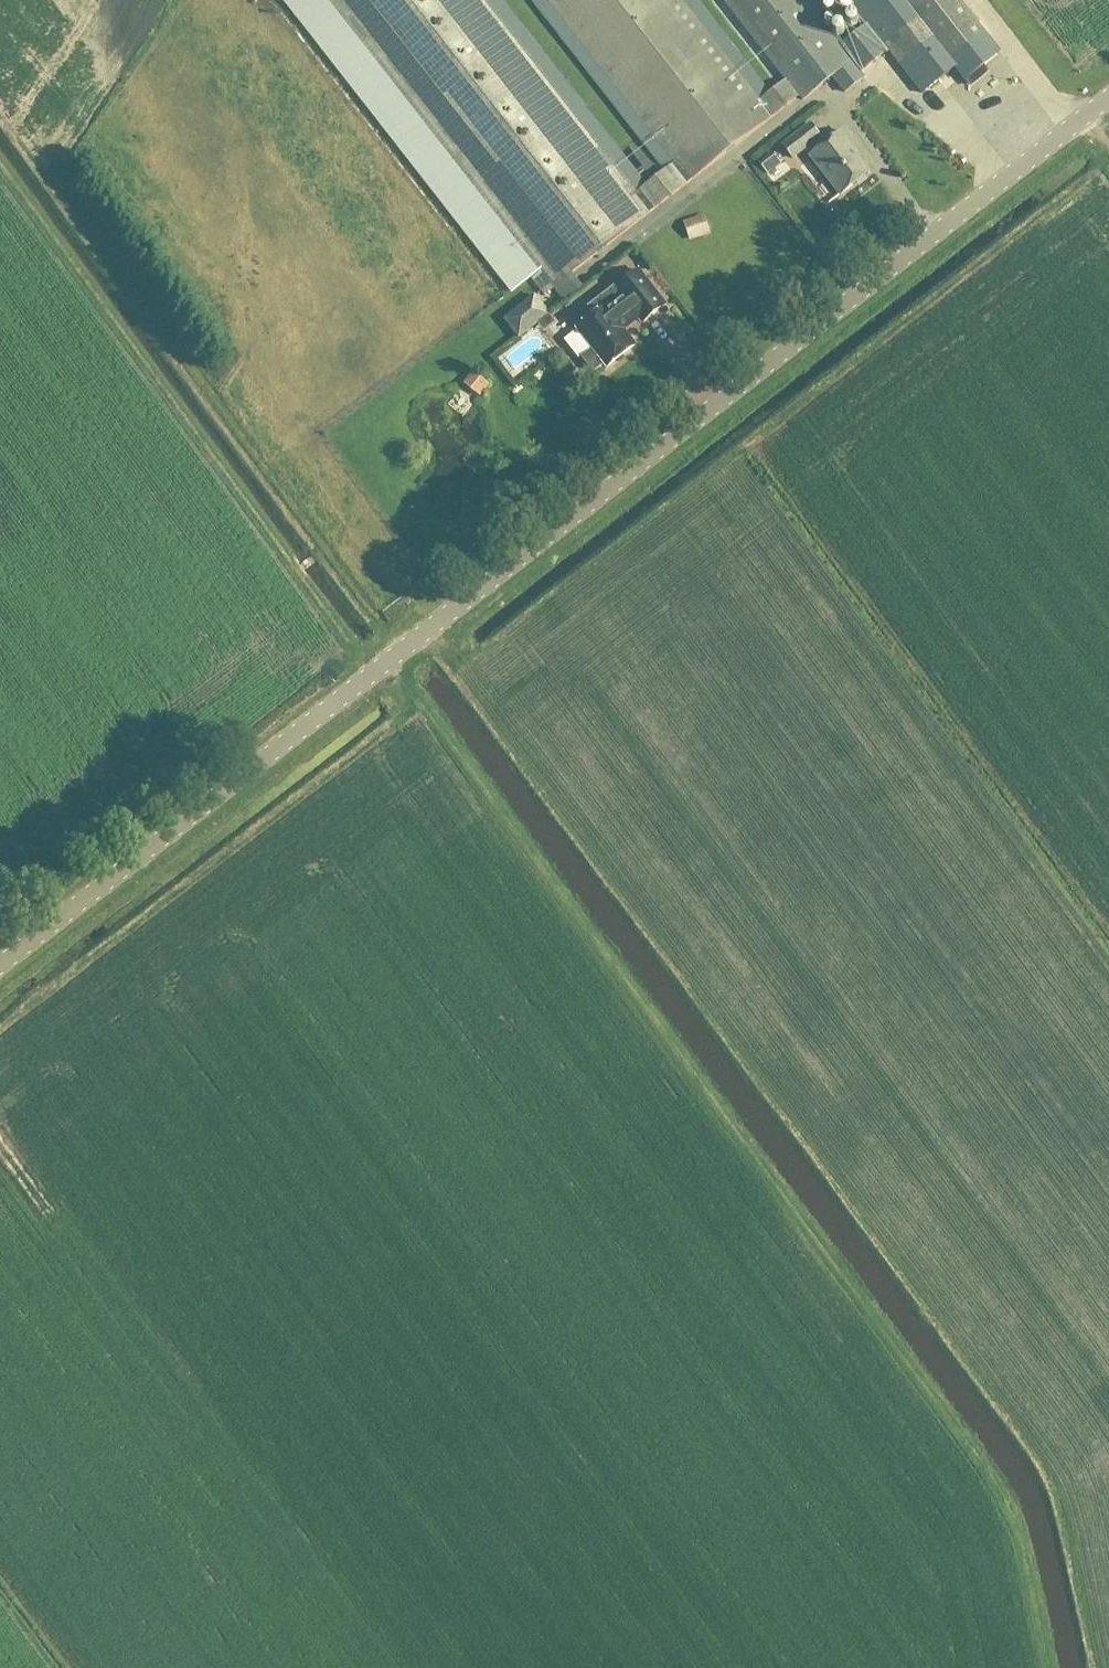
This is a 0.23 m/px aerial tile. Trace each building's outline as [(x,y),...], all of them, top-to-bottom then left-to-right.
[(797,97),(801,101),(830,78),(848,63),(857,74),(886,50),(899,67),(932,41),(949,64),(984,36),(956,0),(846,0),(866,26),(838,48),(801,0),(706,0),(775,89),(757,103),(677,0),(544,0),(674,166),(637,196),(484,0),(315,0),(531,277),(539,271),(554,289),(687,182),(797,97)] [(861,79),(857,74),(848,63),(830,78),(843,93),(861,79)] [(803,150),(838,196),(868,174),(850,151),(853,149),(840,133),(823,146),(817,139),(819,138),(809,125),(781,147),(791,160),(803,150)] [(767,176),(781,165),(772,154),(758,165),(767,176)] [(692,243),(714,237),(709,219),(687,225),(692,243)] [(606,369),(634,347),(624,334),(640,322),(642,325),(665,307),(637,272),(617,288),(616,286),(587,309),(593,318),(577,331),(592,351),(582,359),(593,374),(604,366),(606,369)] [(485,400),(494,390),(480,379),(472,389),(485,400)]
